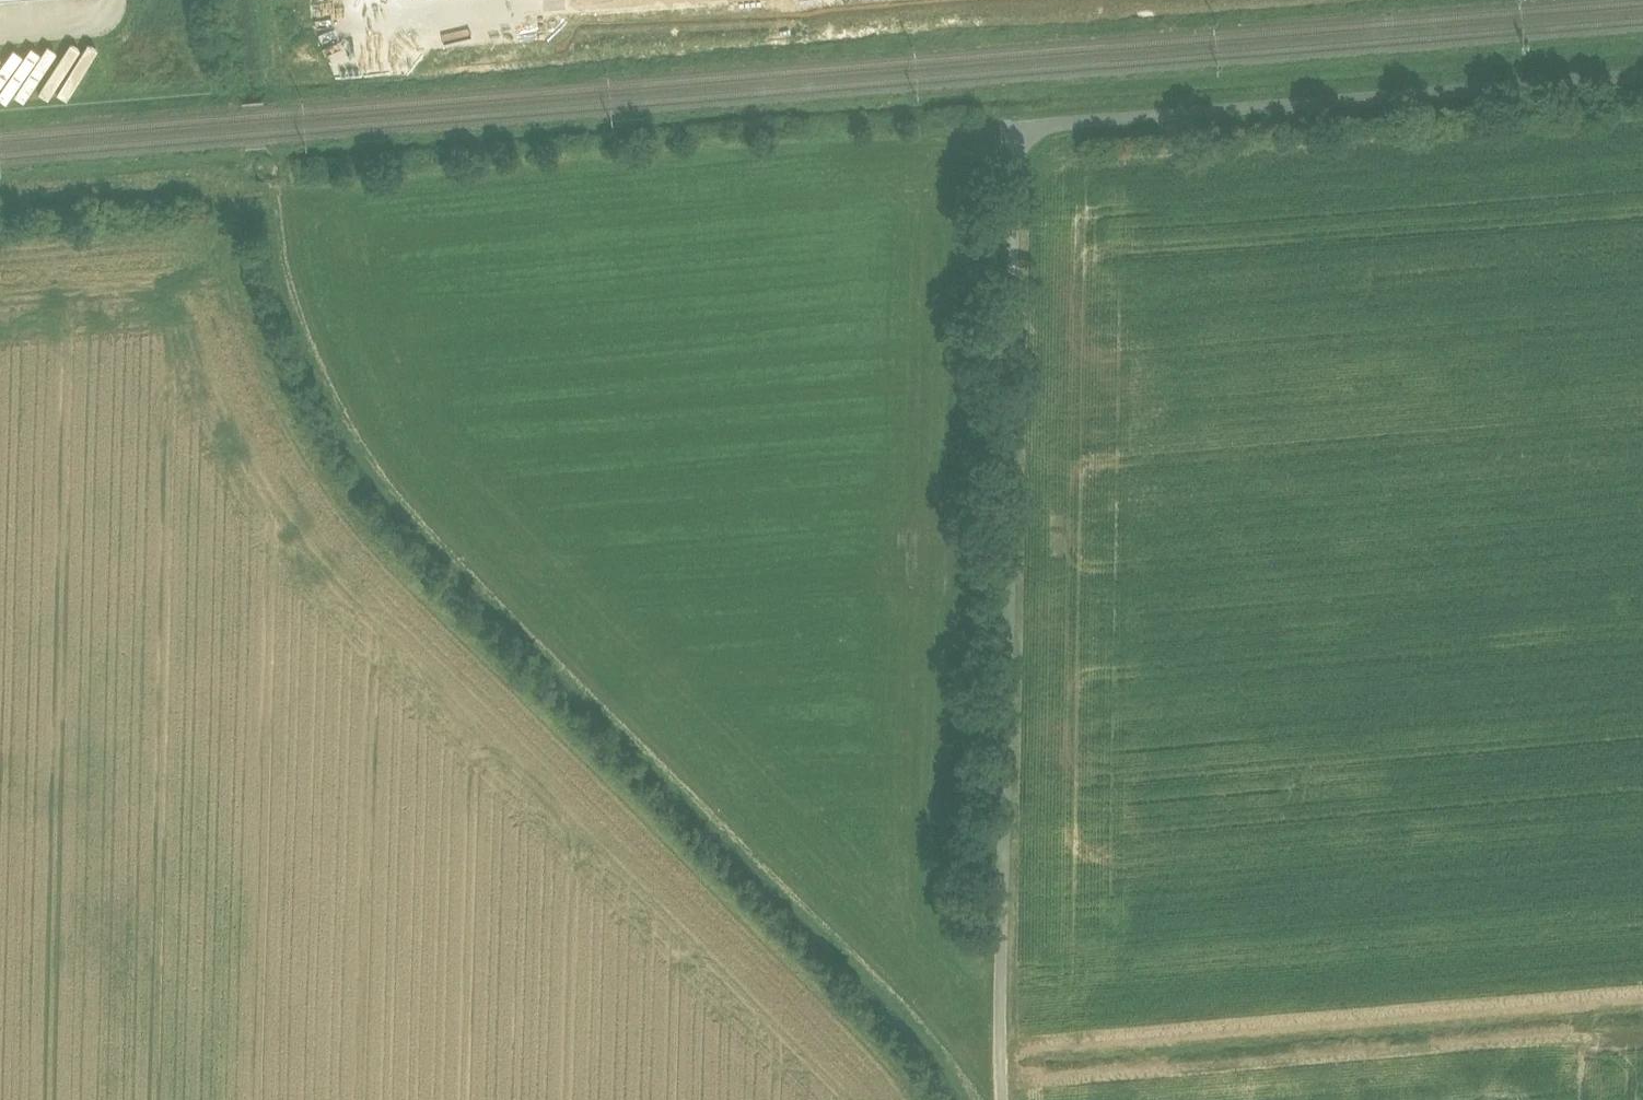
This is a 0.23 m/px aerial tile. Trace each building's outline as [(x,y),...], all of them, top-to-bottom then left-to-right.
[(37,85),(60,100),(90,54),(79,47),(76,51),(64,44),(37,85)]
